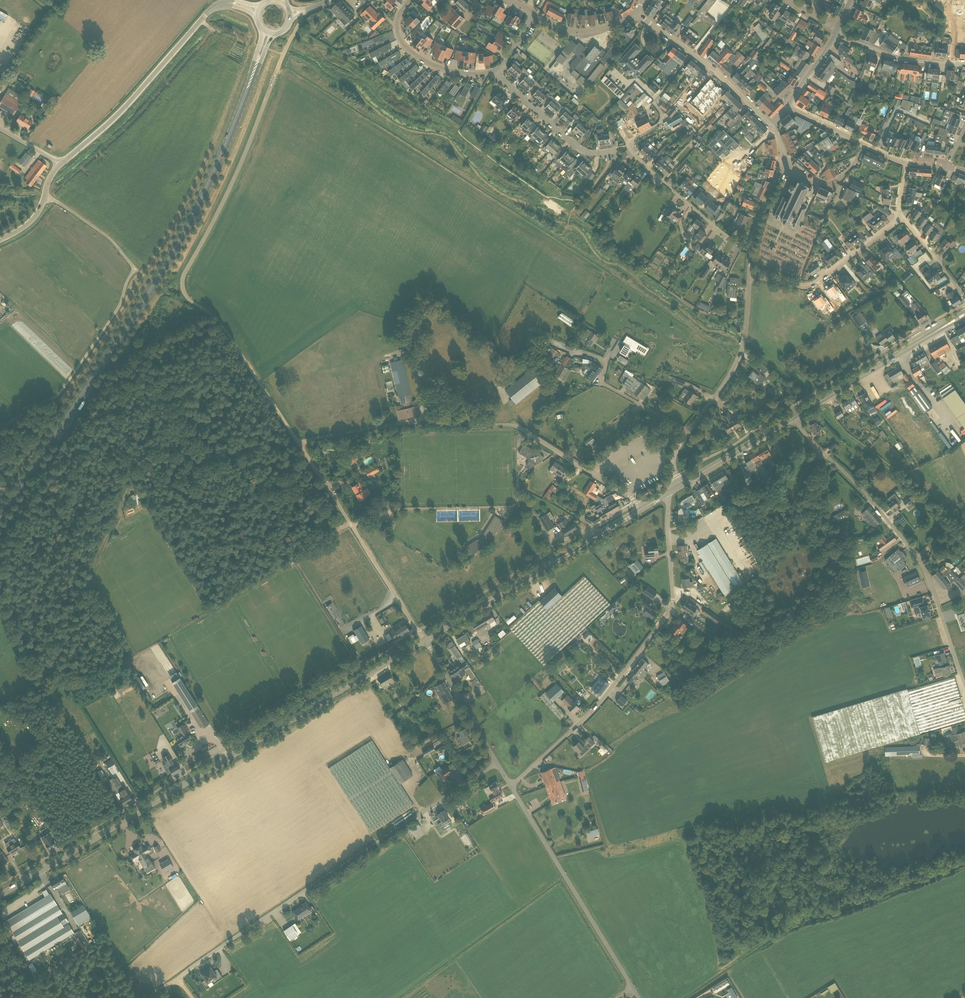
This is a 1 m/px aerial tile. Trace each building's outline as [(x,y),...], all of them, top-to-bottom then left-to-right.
[(384,0),(386,2),(384,4),(391,11),(395,7),(392,5),(396,0),(395,0),(384,0)] [(424,1),(421,5),(429,11),(433,6),(430,3),(432,1),(431,0),(423,0),(424,1)] [(457,5),(458,7),(455,10),(452,7),(442,18),(446,22),(447,23),(448,22),(455,29),(456,29),(465,19),(459,14),(463,10),(464,11),(469,5),(464,0),(458,0),(455,4),(457,5)] [(622,0),(627,2),(628,3),(629,4),(631,6),(633,10),(638,0),(622,0)] [(644,13),(652,18),(658,9),(660,10),(661,9),(667,0),(652,0),(650,4),(644,13)] [(764,0),(755,0),(755,1),(760,5),(759,8),(761,9),(765,4),(762,2),(764,0)] [(347,9),(339,1),(333,7),(337,11),(334,13),(338,17),(347,9)] [(548,1),(543,12),(547,13),(547,14),(561,21),(565,13),(559,10),(560,7),(548,1)] [(824,3),(822,9),(830,13),(830,11),(838,15),(841,7),(840,7),(842,3),(839,1),(837,5),(833,3),(832,7),(824,3)] [(670,5),(666,2),(661,9),(660,10),(664,13),(670,5)] [(780,13),(778,11),(780,6),(774,2),(769,10),(772,12),(769,17),(775,21),(776,19),(780,13)] [(485,13),(491,17),(493,13),(495,15),(501,6),(496,3),(494,7),(490,5),(485,13)] [(962,13),(964,7),(955,3),(952,9),(962,13)] [(631,6),(629,4),(625,7),(619,11),(623,17),(633,10),(631,6)] [(361,15),(367,21),(371,18),(373,22),(370,25),(374,29),(385,19),(379,12),(378,14),(370,6),(361,15)] [(498,16),(497,18),(503,22),(507,15),(503,13),(505,9),(501,6),(495,15),(498,16)] [(604,6),(596,8),(597,12),(598,18),(599,23),(605,22),(604,17),(608,16),(605,10),(604,6)] [(699,17),(701,19),(706,13),(708,11),(702,6),(696,15),(699,17)] [(608,16),(609,21),(615,19),(614,15),(618,14),(616,8),(612,9),(611,8),(605,10),(608,16)] [(348,23),(354,17),(347,9),(338,17),(342,22),(345,20),(348,23)] [(568,22),(574,23),(575,17),(578,17),(579,9),(573,9),(573,13),(569,13),(568,22)] [(589,15),(588,12),(589,10),(585,9),(585,10),(585,11),(580,11),(579,23),(585,24),(585,18),(589,19),(589,15)] [(857,9),(853,17),(866,23),(868,19),(862,16),(864,12),(857,9)] [(791,13),(786,10),(782,15),(780,13),(776,19),(784,24),(791,13)] [(896,17),(898,18),(898,17),(903,20),(905,18),(907,16),(900,11),(896,17)] [(408,18),(404,22),(408,26),(410,24),(414,27),(421,21),(411,12),(407,17),(408,18)] [(589,19),(589,24),(595,23),(595,18),(598,18),(597,12),(594,12),(595,15),(589,15),(589,19)] [(665,13),(658,22),(661,25),(666,29),(672,22),(673,20),(665,13)] [(794,22),(797,17),(791,13),(784,24),(793,29),(797,24),(794,22)] [(34,28),(39,17),(35,15),(30,26),(34,28)] [(510,15),(505,23),(512,27),(514,24),(516,26),(521,18),(516,15),(515,18),(510,15)] [(696,15),(691,22),(694,24),(699,17),(696,15)] [(876,15),(873,21),(876,22),(880,24),(883,18),(876,15)] [(684,24),(685,25),(687,26),(692,20),(688,17),(684,24)] [(672,22),(666,29),(674,34),(681,25),(674,19),(673,20),(672,22)] [(759,23),(754,28),(757,33),(763,41),(765,38),(768,36),(762,27),(759,23)] [(634,32),(636,28),(631,24),(628,28),(624,26),(620,32),(623,34),(625,32),(628,35),(625,39),(629,42),(632,37),(636,33),(634,32)] [(864,31),(861,38),(869,42),(874,31),(863,26),(861,30),(864,31)] [(919,37),(923,29),(917,26),(911,37),(916,39),(918,36),(919,37)] [(425,34),(417,28),(411,36),(415,38),(412,42),(417,45),(425,34)] [(689,28),(682,38),(692,46),(693,44),(694,44),(694,43),(699,36),(689,28)] [(815,36),(812,42),(818,45),(820,42),(821,42),(824,36),(818,33),(819,32),(814,29),(811,34),(815,36)] [(505,35),(498,32),(495,37),(496,38),(495,41),(504,46),(506,42),(502,39),(505,35)] [(433,40),(428,36),(425,34),(417,45),(421,49),(424,45),(427,48),(433,40)] [(880,45),(891,53),(892,54),(900,43),(898,42),(899,41),(890,34),(889,35),(888,34),(880,45)] [(376,43),(378,49),(382,47),(380,41),(378,36),(371,39),(365,41),(361,43),(363,42),(365,47),(367,46),(370,53),(369,53),(370,53),(372,52),(371,52),(375,50),(372,44),(376,43)] [(710,38),(698,53),(703,57),(709,49),(708,49),(714,41),(710,38)] [(759,44),(756,48),(757,49),(759,48),(762,45),(767,40),(765,38),(763,41),(759,44)] [(764,49),(772,39),(770,38),(762,47),(764,49)] [(611,47),(611,48),(609,49),(607,53),(602,49),(601,50),(595,46),(590,52),(586,48),(585,47),(579,42),(577,45),(571,40),(563,50),(559,56),(556,59),(562,64),(567,58),(569,59),(574,53),(578,56),(570,66),(572,68),(572,72),(570,74),(584,84),(585,82),(589,82),(591,84),(605,66),(604,65),(607,62),(608,63),(615,54),(618,51),(611,47)] [(818,45),(812,42),(809,40),(806,44),(807,45),(811,47),(808,52),(810,53),(815,57),(821,47),(818,45)] [(445,45),(436,41),(431,50),(436,52),(434,56),(438,58),(445,45)] [(497,48),(501,51),(504,46),(495,41),(493,44),(490,42),(486,47),(495,52),(497,48)] [(715,48),(716,50),(715,51),(713,50),(707,57),(713,63),(726,48),(724,46),(725,44),(722,41),(717,46),(715,48)] [(636,44),(619,62),(625,68),(623,70),(627,74),(630,72),(636,78),(653,60),(647,55),(639,63),(637,62),(639,60),(637,57),(635,59),(633,58),(641,49),(636,44)] [(846,54),(850,49),(846,47),(841,44),(837,50),(841,53),(840,56),(845,60),(848,56),(846,54)] [(932,51),(931,51),(926,50),(926,46),(926,45),(924,44),(922,45),(922,46),(911,44),(911,45),(910,55),(930,59),(932,51)] [(384,52),(386,58),(391,55),(388,50),(386,45),(378,49),(375,50),(371,52),(372,52),(374,57),(376,56),(379,62),(378,62),(379,63),(381,61),(380,61),(383,59),(380,53),(384,52)] [(454,50),(448,47),(445,45),(438,58),(443,61),(445,57),(449,59),(454,50)] [(808,52),(798,45),(793,53),(794,53),(793,54),(805,62),(805,61),(810,53),(808,52)] [(961,45),(960,49),(956,49),(956,58),(964,58),(964,46),(961,45)] [(673,58),(678,51),(673,47),(668,54),(670,55),(659,68),(663,70),(667,66),(666,65),(673,58)] [(734,56),(726,48),(713,63),(719,68),(728,58),(730,60),(731,60),(734,56)] [(466,51),(456,50),(455,59),(459,60),(459,65),(464,66),(466,51)] [(476,53),(469,52),(466,51),(464,66),(469,66),(470,62),(475,62),(476,53)] [(681,64),(686,57),(678,51),(673,58),(666,65),(667,66),(672,70),(678,62),(681,64)] [(393,60),(396,66),(400,63),(397,58),(396,58),(394,53),(391,55),(386,58),(383,59),(380,61),(381,61),(383,66),(385,65),(388,71),(390,70),(393,68),(389,62),(393,60)] [(490,65),(490,56),(487,56),(486,53),(478,54),(479,63),(485,62),(485,65),(490,65)] [(791,57),(797,62),(794,67),(797,69),(795,73),(801,78),(810,65),(805,61),(805,62),(793,54),(791,57)] [(841,61),(831,54),(820,69),(826,73),(826,72),(827,73),(828,71),(835,76),(838,79),(845,84),(855,88),(857,82),(849,79),(841,73),(840,75),(836,71),(839,67),(837,66),(841,61)] [(734,69),(731,66),(733,63),(738,67),(742,62),(738,57),(736,55),(731,60),(730,60),(728,58),(719,68),(729,76),(734,69)] [(747,66),(740,75),(737,72),(731,78),(737,84),(750,69),(751,69),(755,64),(757,62),(757,61),(749,56),(743,62),(742,63),(744,65),(745,65),(747,66)] [(878,59),(870,56),(869,60),(866,59),(861,71),(864,72),(865,69),(869,70),(873,71),(877,63),(878,61),(877,61),(878,59)] [(521,64),(518,62),(515,59),(511,64),(511,63),(511,64),(512,65),(508,70),(508,71),(508,70),(512,74),(518,67),(521,64)] [(891,61),(885,59),(880,75),(883,76),(885,72),(886,72),(886,71),(887,68),(888,69),(891,61)] [(402,68),(406,73),(409,70),(406,65),(403,61),(400,63),(396,66),(393,68),(390,70),(393,74),(395,73),(398,77),(399,79),(400,77),(403,75),(399,70),(402,68)] [(687,66),(685,69),(687,71),(686,71),(689,74),(696,65),(691,61),(687,66)] [(788,71),(791,67),(782,61),(779,65),(788,71)] [(891,61),(888,69),(895,71),(898,63),(891,61)] [(750,69),(737,84),(743,89),(749,82),(753,77),(751,75),(754,72),(753,71),(757,66),(755,64),(751,69),(750,69)] [(691,82),(701,69),(696,65),(689,74),(692,76),(689,80),(691,82)] [(914,65),(912,81),(915,81),(916,75),(921,75),(922,71),(919,71),(919,67),(918,67),(918,66),(914,65)] [(521,70),(518,67),(512,74),(516,78),(518,76),(520,78),(527,70),(523,67),(521,70)] [(412,75),(416,79),(420,76),(416,71),(416,72),(412,68),(409,70),(406,73),(403,75),(400,77),(404,82),(405,80),(410,86),(409,86),(410,86),(411,85),(411,84),(413,82),(409,77),(412,75)] [(934,69),(928,68),(928,72),(925,72),(924,79),(932,80),(934,69)] [(707,73),(701,69),(691,82),(696,86),(707,73)] [(820,69),(816,75),(824,81),(826,79),(824,78),(825,76),(831,81),(835,76),(828,71),(827,73),(826,72),(826,73),(820,69)] [(940,74),(940,70),(934,69),(932,80),(932,82),(938,83),(939,81),(942,82),(943,75),(940,74)] [(527,77),(531,73),(527,70),(520,78),(523,80),(519,84),(520,84),(524,87),(530,80),(527,77)] [(954,71),(947,70),(947,75),(943,75),(942,82),(941,87),(944,88),(945,82),(946,82),(946,79),(950,79),(950,81),(951,81),(951,83),(957,84),(960,76),(954,75),(953,74),(954,71)] [(763,77),(758,73),(756,74),(754,78),(759,82),(763,77)] [(779,77),(780,78),(793,87),(798,80),(791,75),(788,78),(781,73),(779,77)] [(416,79),(413,82),(411,84),(411,85),(415,88),(416,87),(421,92),(423,90),(425,88),(420,83),(423,81),(427,85),(430,82),(426,77),(422,74),(420,76),(416,79)] [(625,94),(605,75),(600,80),(620,98),(625,94)] [(743,89),(748,94),(759,82),(754,78),(753,77),(749,82),(743,89)] [(433,78),(430,82),(427,85),(425,88),(423,90),(427,93),(428,92),(430,93),(434,93),(436,91),(432,88),(434,85),(439,90),(442,86),(437,81),(437,82),(433,78)] [(530,89),(532,91),(539,83),(532,78),(530,80),(524,87),(528,91),(530,89)] [(777,81),(781,83),(780,83),(788,91),(793,87),(780,78),(777,81)] [(444,83),(437,94),(439,91),(443,94),(448,87),(451,90),(450,92),(454,95),(461,86),(460,87),(456,85),(458,82),(456,83),(453,81),(451,83),(447,80),(448,80),(447,79),(444,83)] [(702,110),(702,109),(705,111),(714,101),(713,101),(722,91),(720,89),(720,88),(717,85),(716,86),(714,85),(716,84),(713,81),(712,82),(709,79),(700,89),(701,90),(692,100),(695,102),(694,103),(697,106),(698,104),(700,106),(699,107),(702,110)] [(465,87),(462,92),(460,90),(457,96),(458,96),(459,97),(461,94),(466,96),(469,90),(473,92),(471,95),(475,97),(475,98),(474,99),(475,99),(481,87),(481,88),(480,89),(476,86),(477,86),(478,83),(477,85),(473,83),(472,85),(467,83),(469,80),(465,87)] [(653,82),(648,87),(655,93),(660,89),(653,82)] [(870,82),(867,92),(873,94),(876,85),(870,82)] [(536,100),(542,93),(539,90),(542,87),(539,83),(532,91),(534,93),(532,96),(536,100)] [(635,86),(642,93),(644,91),(635,83),(634,84),(635,86)] [(767,88),(760,83),(757,86),(765,91),(767,88)] [(785,95),(788,91),(780,83),(777,87),(778,87),(785,95)] [(816,93),(815,94),(821,98),(820,99),(822,100),(825,97),(827,93),(819,88),(810,83),(807,86),(816,93)] [(830,85),(825,92),(832,96),(836,89),(830,85)] [(19,106),(24,96),(9,87),(0,103),(0,107),(13,115),(19,106)] [(773,90),(781,98),(785,95),(778,87),(777,87),(773,90)] [(811,93),(806,89),(798,99),(801,101),(802,100),(805,103),(808,100),(809,101),(811,99),(809,97),(810,96),(811,95),(811,93)] [(728,90),(722,96),(727,102),(733,96),(728,90)] [(505,106),(503,104),(508,98),(507,98),(499,92),(499,91),(495,96),(494,96),(492,98),(492,99),(491,101),(499,108),(497,109),(500,111),(505,106)] [(848,103),(853,105),(859,93),(853,91),(848,103)] [(770,97),(768,95),(768,94),(766,92),(756,103),(760,107),(767,99),(770,97)] [(545,96),(542,93),(536,100),(540,104),(542,102),(545,104),(550,97),(551,96),(548,93),(545,96)] [(628,93),(622,98),(625,101),(630,96),(628,93)] [(638,108),(649,97),(645,93),(634,103),(638,108)] [(551,98),(550,97),(545,104),(547,106),(545,108),(549,112),(558,102),(558,101),(555,98),(553,96),(551,98)] [(739,113),(737,112),(743,106),(733,96),(727,102),(723,106),(723,107),(728,111),(725,114),(730,119),(727,123),(728,124),(731,128),(735,124),(738,120),(742,117),(739,114),(739,113)] [(773,106),(770,102),(772,99),(770,97),(767,99),(760,107),(768,114),(775,107),(774,106),(773,106)] [(964,110),(964,108),(964,100),(961,99),(961,98),(958,97),(957,101),(960,102),(958,107),(964,110)] [(798,99),(795,103),(804,109),(809,101),(808,100),(805,103),(802,100),(801,101),(798,99)] [(834,103),(826,99),(819,113),(827,117),(833,106),(832,106),(834,103)] [(768,114),(772,118),(784,105),(780,102),(779,102),(778,101),(774,106),(775,107),(768,114)] [(913,102),(910,101),(909,101),(905,109),(909,111),(913,102)] [(564,108),(562,105),(558,102),(549,112),(554,115),(553,116),(554,116),(556,112),(559,114),(564,108)] [(515,105),(507,113),(515,121),(523,112),(522,113),(515,105)] [(564,122),(570,115),(572,112),(566,106),(564,108),(559,114),(561,116),(559,119),(564,122)] [(673,109),(672,110),(668,115),(671,117),(676,111),(673,109)] [(960,115),(951,111),(946,109),(942,121),(951,124),(957,127),(960,120),(959,119),(960,115)] [(834,123),(841,126),(845,119),(843,117),(844,115),(842,111),(840,110),(837,115),(834,123)] [(748,111),(742,117),(738,120),(740,122),(744,118),(748,123),(749,122),(754,117),(748,111)] [(897,113),(895,117),(901,121),(904,115),(899,112),(897,113)] [(21,114),(16,122),(28,129),(32,121),(21,114)] [(575,114),(572,117),(570,115),(564,122),(568,126),(570,124),(572,126),(578,120),(579,118),(575,114)] [(628,126),(633,135),(641,131),(651,126),(647,118),(647,117),(646,117),(645,114),(640,117),(632,121),(633,123),(628,126)] [(680,114),(667,121),(670,127),(683,120),(680,114)] [(800,134),(808,128),(811,126),(813,124),(804,119),(797,116),(793,119),(789,114),(786,117),(785,118),(781,122),(787,128),(787,129),(793,124),(798,126),(796,130),(800,134)] [(844,128),(852,131),(856,124),(860,126),(861,123),(863,120),(860,119),(854,116),(851,114),(850,116),(844,128)] [(707,127),(711,123),(711,124),(716,119),(714,117),(705,126),(707,127)] [(759,121),(754,117),(749,122),(750,123),(752,125),(749,127),(747,125),(741,130),(746,135),(752,128),(754,127),(759,121)] [(529,118),(528,118),(521,126),(525,129),(523,131),(525,134),(527,135),(534,127),(532,125),(534,122),(528,118),(529,118)] [(681,123),(680,124),(671,128),(672,130),(679,126),(680,128),(686,126),(688,125),(685,119),(683,120),(680,122),(681,123)] [(577,134),(583,127),(584,125),(578,120),(572,126),(574,128),(572,130),(573,130),(577,134)] [(767,130),(759,121),(754,127),(752,128),(755,131),(757,130),(762,135),(767,130)] [(867,135),(866,138),(872,141),(875,134),(865,129),(866,125),(861,123),(860,126),(858,131),(867,135)] [(946,128),(945,129),(940,127),(938,135),(941,136),(946,138),(948,132),(955,134),(957,127),(951,124),(949,129),(946,128)] [(537,129),(534,127),(527,135),(528,136),(530,138),(534,142),(534,141),(543,131),(539,127),(539,126),(537,129)] [(583,136),(585,138),(587,140),(590,136),(592,131),(591,131),(588,129),(587,130),(583,127),(577,134),(581,138),(583,136)] [(728,149),(731,145),(735,148),(739,144),(723,129),(715,137),(728,149)] [(789,133),(792,132),(791,130),(790,131),(781,135),(790,153),(797,150),(789,133)] [(542,146),(548,139),(546,137),(548,135),(543,131),(534,141),(538,144),(537,144),(539,146),(540,145),(541,145),(542,146)] [(609,131),(609,133),(604,134),(604,135),(605,145),(611,144),(610,140),(615,140),(614,135),(616,134),(614,131),(609,131)] [(604,135),(601,136),(600,133),(595,134),(596,143),(599,142),(600,146),(605,145),(604,135)] [(686,140),(689,142),(696,135),(694,133),(686,140)] [(904,147),(909,150),(911,148),(910,148),(915,138),(909,135),(906,140),(907,140),(904,147)] [(825,151),(827,150),(838,143),(836,140),(833,141),(830,140),(828,136),(824,139),(817,144),(820,149),(822,147),(825,151)] [(884,145),(884,144),(889,147),(889,148),(890,145),(893,138),(887,136),(883,145),(884,145)] [(916,151),(920,142),(923,144),(925,141),(924,140),(922,139),(920,138),(920,137),(917,136),(916,136),(915,138),(910,148),(911,148),(916,151)] [(696,137),(693,141),(695,143),(693,145),(696,147),(698,145),(701,141),(696,137)] [(731,151),(728,149),(715,137),(707,146),(718,158),(723,152),(727,156),(731,151)] [(890,145),(896,148),(897,146),(900,139),(894,137),(893,138),(890,145)] [(897,146),(903,149),(904,147),(907,140),(906,140),(901,137),(900,139),(897,146)] [(770,156),(778,155),(776,139),(775,138),(768,140),(768,142),(766,143),(767,151),(769,151),(770,156)] [(550,151),(557,143),(553,139),(551,141),(548,139),(542,146),(540,148),(547,153),(548,153),(550,151)] [(653,146),(648,142),(640,151),(645,156),(653,146)] [(562,147),(557,143),(550,151),(553,154),(551,156),(553,158),(554,157),(556,158),(556,159),(562,151),(560,149),(562,147)] [(928,144),(926,153),(933,154),(934,145),(928,144)] [(940,155),(941,146),(934,145),(933,154),(940,155)] [(645,156),(650,161),(659,151),(653,146),(645,156)] [(799,158),(805,164),(814,155),(817,152),(813,147),(804,152),(799,158)] [(561,167),(571,155),(566,151),(567,151),(566,151),(565,153),(563,152),(562,151),(556,159),(556,158),(554,160),(554,161),(558,164),(558,165),(559,167),(560,167),(561,167)] [(886,160),(866,151),(863,158),(862,160),(865,161),(866,159),(882,167),(885,160),(886,160)] [(32,158),(25,152),(18,161),(25,167),(32,158)] [(819,160),(823,157),(820,154),(815,157),(814,155),(805,164),(810,168),(818,159),(819,160)] [(576,159),(571,155),(561,167),(561,168),(563,170),(564,170),(566,171),(563,175),(565,177),(568,173),(570,171),(577,164),(576,164),(574,161),(576,159)] [(655,165),(658,168),(659,168),(661,165),(667,158),(669,156),(667,155),(664,158),(662,156),(655,165)] [(776,161),(774,160),(774,157),(770,158),(770,159),(769,163),(767,163),(767,167),(774,168),(776,161)] [(661,165),(659,168),(662,171),(670,163),(671,161),(667,158),(661,165)] [(814,172),(814,173),(823,164),(819,160),(818,159),(810,168),(814,172)] [(25,182),(31,186),(47,165),(39,160),(25,178),(27,179),(25,182)] [(685,160),(678,170),(681,173),(686,167),(689,169),(691,166),(685,160)] [(577,164),(570,171),(574,174),(574,173),(578,176),(581,172),(581,173),(587,165),(583,161),(581,163),(579,161),(576,164),(577,164)] [(724,173),(723,173),(721,170),(725,165),(721,161),(705,180),(713,186),(724,173)] [(675,167),(672,164),(670,163),(662,171),(668,176),(675,167)] [(12,164),(9,167),(18,174),(21,170),(12,164)] [(587,165),(581,173),(584,176),(580,180),(584,183),(588,179),(591,181),(595,175),(593,173),(590,171),(592,169),(592,168),(592,169),(587,165)] [(624,173),(627,169),(622,165),(619,169),(617,168),(610,176),(617,182),(619,179),(624,173)] [(724,173),(713,186),(720,192),(731,179),(730,179),(728,176),(732,171),(728,167),(723,173),(724,173)] [(837,169),(834,171),(832,167),(827,169),(825,171),(827,175),(826,176),(828,180),(836,176),(836,175),(839,174),(837,169)] [(772,176),(774,170),(766,168),(765,171),(760,169),(759,173),(758,176),(766,179),(766,175),(772,176)] [(932,170),(910,168),(909,175),(921,176),(931,176),(932,170)] [(634,174),(629,171),(626,174),(624,173),(619,179),(623,182),(622,183),(626,185),(630,180),(634,174)] [(731,179),(720,192),(728,199),(738,185),(735,183),(739,177),(735,173),(730,179),(731,179)] [(940,173),(933,187),(940,190),(941,190),(942,190),(943,190),(944,189),(944,188),(946,184),(944,183),(947,176),(940,173)] [(954,175),(951,181),(960,184),(959,187),(963,188),(964,184),(964,176),(959,173),(958,176),(954,175)] [(624,188),(627,191),(630,186),(634,189),(641,179),(636,176),(632,181),(630,180),(626,185),(624,188)] [(690,184),(685,191),(690,195),(695,188),(692,185),(698,178),(695,176),(692,180),(689,183),(690,184)] [(680,186),(685,191),(690,184),(689,183),(692,180),(688,177),(680,186)] [(767,190),(771,183),(763,180),(761,184),(756,181),(753,186),(756,188),(757,185),(767,190)] [(864,185),(853,180),(850,187),(860,192),(864,185)] [(788,198),(783,196),(783,197),(782,199),(782,200),(781,199),(781,200),(779,205),(778,206),(779,206),(776,211),(775,212),(776,212),(775,214),(774,214),(774,215),(775,215),(775,216),(775,217),(775,218),(775,219),(776,219),(776,220),(777,220),(778,220),(779,219),(782,220),(782,221),(782,222),(782,223),(783,224),(783,225),(784,225),(785,225),(786,225),(787,225),(788,224),(789,224),(789,223),(792,225),(792,226),(792,227),(793,227),(793,228),(794,228),(795,228),(796,228),(796,227),(797,226),(798,226),(799,226),(798,225),(799,223),(800,223),(800,222),(802,217),(802,218),(802,217),(803,217),(803,216),(805,212),(805,211),(805,212),(806,211),(805,211),(806,208),(807,208),(807,207),(808,204),(805,203),(807,198),(808,197),(807,197),(810,192),(811,192),(812,191),(812,190),(812,189),(812,188),(811,188),(811,187),(810,187),(809,187),(810,187),(806,185),(807,184),(801,182),(801,183),(798,181),(795,186),(791,184),(788,189),(791,190),(788,198)] [(753,194),(757,196),(763,199),(767,190),(757,185),(756,188),(753,194)] [(820,187),(815,196),(825,200),(826,196),(831,198),(834,193),(820,187)] [(857,192),(846,187),(841,197),(852,202),(857,192)] [(908,195),(921,197),(923,193),(916,192),(916,189),(909,187),(908,195)] [(602,191),(598,188),(593,194),(597,197),(602,191)] [(701,188),(693,197),(698,201),(697,201),(702,206),(708,198),(702,193),(704,190),(701,188)] [(630,200),(631,198),(635,192),(632,190),(630,193),(628,196),(627,197),(630,200)] [(744,194),(743,195),(741,195),(740,198),(742,198),(742,199),(744,200),(742,207),(746,209),(748,206),(752,208),(754,202),(746,198),(747,196),(744,194)] [(890,205),(891,196),(884,195),(882,204),(890,205)] [(918,201),(921,197),(908,195),(907,202),(913,204),(914,200),(918,201)] [(724,204),(729,208),(732,204),(727,200),(724,204)] [(710,211),(716,216),(722,207),(720,204),(718,206),(711,201),(705,208),(710,212),(710,211)] [(919,206),(920,205),(917,203),(913,209),(912,210),(914,212),(911,217),(914,219),(914,218),(917,219),(918,217),(923,210),(919,206)] [(678,222),(682,216),(677,212),(677,211),(671,207),(666,214),(672,219),(672,218),(678,222)] [(924,214),(926,212),(923,210),(918,217),(920,219),(917,224),(920,226),(920,225),(923,227),(924,225),(928,219),(929,217),(924,214)] [(714,218),(718,222),(724,214),(719,211),(716,216),(714,218)] [(586,218),(590,214),(588,212),(586,214),(584,212),(580,217),(585,221),(587,219),(586,218)] [(873,216),(876,220),(876,219),(880,225),(887,219),(883,214),(881,215),(879,212),(873,216)] [(746,223),(748,217),(741,214),(738,213),(737,216),(740,217),(739,220),(746,223)] [(872,231),(880,225),(876,219),(876,220),(873,216),(866,222),(872,231)] [(688,230),(686,234),(684,237),(689,240),(702,222),(697,218),(692,225),(694,227),(691,232),(688,230)] [(930,232),(935,224),(935,225),(936,223),(934,221),(933,221),(932,222),(928,219),(924,225),(926,226),(923,231),(926,233),(928,234),(930,232)] [(936,223),(935,225),(935,224),(930,232),(932,233),(929,238),(932,240),(934,241),(939,235),(941,236),(944,231),(944,230),(944,229),(940,226),(939,225),(941,221),(939,219),(936,223)] [(733,223),(731,227),(730,229),(735,231),(736,228),(743,230),(746,223),(739,220),(737,224),(733,223)] [(702,243),(707,237),(704,235),(706,233),(700,229),(695,236),(698,239),(697,240),(702,243)] [(853,237),(857,242),(864,237),(860,231),(858,229),(855,231),(857,234),(853,237)] [(901,247),(908,241),(906,239),(909,236),(907,234),(907,233),(906,231),(905,231),(904,230),(897,236),(900,239),(898,240),(898,242),(901,247)] [(845,243),(849,248),(857,242),(853,237),(845,243)] [(940,245),(946,250),(949,245),(952,248),(956,242),(950,238),(948,241),(945,239),(940,245)] [(917,251),(916,251),(915,249),(918,247),(916,244),(916,243),(915,241),(913,241),(906,246),(908,249),(906,250),(906,253),(909,257),(917,251)] [(698,242),(697,244),(694,242),(691,247),(696,251),(701,244),(698,242)] [(707,248),(704,246),(701,250),(706,254),(708,250),(711,253),(716,246),(711,242),(707,248)] [(888,245),(883,249),(883,248),(879,251),(882,254),(881,256),(886,261),(890,258),(888,256),(894,251),(888,245)] [(829,254),(834,260),(841,254),(837,249),(834,251),(832,249),(828,252),(828,253),(829,254)] [(898,250),(894,253),(900,259),(903,256),(898,250)] [(689,260),(694,254),(691,251),(686,258),(689,260)] [(822,260),(826,266),(834,260),(829,254),(828,253),(823,257),(824,259),(822,260)] [(722,256),(718,254),(713,262),(716,264),(715,265),(718,267),(725,257),(722,255),(722,256)] [(917,260),(913,255),(907,259),(911,264),(917,260)] [(727,260),(728,259),(725,257),(718,267),(722,270),(722,269),(725,270),(730,262),(727,260)] [(875,261),(871,257),(867,261),(875,270),(876,270),(877,271),(880,268),(879,267),(880,266),(882,263),(877,259),(875,261)] [(861,278),(863,277),(865,280),(874,273),(868,265),(867,265),(865,267),(862,264),(862,263),(854,270),(861,278)] [(818,270),(815,265),(809,270),(813,274),(818,270)] [(711,269),(706,266),(699,276),(704,279),(711,269)] [(930,282),(939,275),(938,273),(939,273),(937,270),(936,271),(935,269),(932,271),(930,268),(923,274),(930,282)] [(722,275),(717,284),(716,285),(717,286),(720,287),(720,288),(726,277),(722,275)] [(854,286),(856,284),(853,280),(851,281),(846,275),(839,282),(845,288),(851,283),(854,286)] [(738,278),(730,277),(730,282),(728,281),(727,297),(730,297),(730,300),(737,300),(738,282),(739,282),(739,278),(738,278)] [(843,302),(847,299),(844,295),(838,286),(835,288),(833,286),(827,291),(831,297),(832,296),(834,300),(839,297),(843,302)] [(874,296),(879,292),(875,287),(870,291),(868,289),(874,296)] [(962,302),(957,295),(956,296),(952,291),(946,294),(950,300),(947,302),(949,305),(952,303),(954,307),(962,302)] [(906,308),(910,304),(903,295),(899,299),(906,308)] [(822,310),(826,307),(827,307),(827,308),(830,312),(835,309),(832,305),(825,297),(823,299),(821,296),(814,301),(819,307),(819,306),(822,310)] [(926,317),(929,316),(926,312),(924,314),(917,302),(916,302),(913,299),(910,301),(913,304),(914,306),(911,307),(916,315),(920,322),(927,318),(926,317)] [(571,326),(575,321),(561,311),(558,317),(571,326)] [(856,312),(851,315),(859,327),(867,321),(861,312),(858,314),(856,312)] [(954,337),(957,342),(961,340),(960,338),(963,337),(964,340),(964,334),(962,328),(956,331),(958,335),(954,337)] [(598,336),(587,329),(581,339),(585,342),(591,346),(598,336)] [(890,341),(895,337),(890,330),(883,336),(882,334),(880,335),(876,338),(881,345),(888,339),(890,341)] [(535,340),(547,345),(549,340),(537,336),(535,340)] [(632,346),(645,354),(648,349),(628,338),(626,342),(624,341),(623,342),(626,343),(625,345),(624,345),(624,346),(620,352),(626,356),(630,349),(631,349),(630,349),(632,347),(632,346)] [(951,350),(945,340),(929,349),(933,356),(937,354),(939,357),(951,350)] [(553,359),(555,356),(557,358),(560,353),(558,352),(551,348),(549,352),(547,351),(545,354),(547,355),(553,359)] [(930,362),(929,361),(924,352),(914,358),(917,364),(918,365),(920,369),(924,367),(924,365),(930,362)] [(566,367),(568,368),(570,364),(572,359),(567,356),(566,357),(564,362),(562,365),(566,367)] [(545,359),(544,360),(546,362),(549,364),(551,366),(553,363),(553,362),(553,361),(552,361),(547,357),(545,359)] [(590,367),(598,373),(602,369),(592,362),(593,362),(590,360),(583,358),(583,364),(583,367),(586,367),(589,367),(590,367)] [(398,410),(400,419),(420,414),(418,406),(425,404),(423,398),(412,401),(403,360),(391,362),(401,405),(397,406),(398,410)] [(937,373),(941,371),(935,361),(931,364),(937,373)] [(939,366),(942,370),(945,375),(951,371),(947,366),(946,366),(943,362),(939,366)] [(562,365),(556,375),(566,380),(571,370),(568,368),(566,367),(562,365)] [(918,365),(911,370),(917,381),(920,379),(920,378),(924,376),(920,369),(918,365)] [(535,366),(506,390),(512,398),(509,401),(513,405),(515,403),(516,404),(546,380),(535,366)] [(761,371),(755,366),(751,371),(752,372),(748,377),(759,386),(766,378),(759,373),(761,371)] [(583,374),(593,381),(598,373),(590,367),(589,367),(586,367),(583,372),(583,374)] [(900,379),(898,376),(903,374),(899,367),(885,375),(889,382),(893,380),(894,383),(900,379)] [(628,377),(623,385),(634,393),(644,400),(651,390),(636,379),(632,377),(634,375),(626,370),(623,374),(628,377)] [(902,376),(903,377),(906,382),(905,383),(909,390),(915,386),(905,374),(903,375),(902,376)] [(676,382),(676,383),(683,386),(685,381),(674,377),(672,380),(676,382)] [(879,381),(885,392),(887,391),(881,380),(879,381)] [(938,390),(940,392),(941,394),(952,387),(951,384),(950,384),(949,383),(938,390)] [(924,414),(933,407),(919,389),(918,390),(915,386),(909,390),(908,391),(924,414)] [(683,399),(690,404),(694,399),(695,399),(697,396),(690,390),(683,399)] [(859,406),(857,403),(853,396),(842,402),(849,413),(859,406)] [(875,409),(873,407),(867,396),(861,400),(869,413),(875,409)] [(840,410),(835,413),(838,419),(843,415),(840,410)] [(731,417),(728,411),(725,413),(735,429),(741,425),(736,418),(732,420),(731,418),(731,417)] [(726,429),(728,433),(735,429),(725,413),(722,415),(725,419),(727,421),(728,423),(724,425),(724,426),(721,427),(721,428),(722,430),(723,430),(726,429)] [(817,435),(821,433),(819,430),(822,428),(820,425),(818,425),(816,421),(810,425),(813,429),(812,429),(814,433),(816,432),(817,435)] [(587,446),(595,441),(592,436),(584,441),(587,446)] [(344,452),(345,451),(344,450),(339,442),(338,442),(337,442),(336,443),(335,444),(335,445),(341,452),(342,453),(343,453),(344,452)] [(834,442),(828,447),(833,453),(839,447),(834,442)] [(495,530),(488,518),(487,517),(487,516),(487,515),(487,514),(487,513),(488,512),(488,511),(526,451),(518,446),(516,450),(506,443),(493,464),(493,465),(489,471),(489,470),(473,495),(472,495),(472,496),(471,496),(470,496),(469,496),(468,496),(467,495),(459,482),(446,490),(462,518),(461,519),(471,535),(472,534),(477,541),(495,530)] [(771,455),(766,446),(755,452),(759,458),(760,458),(761,460),(764,459),(765,458),(771,455)] [(360,450),(352,454),(346,459),(350,465),(368,453),(365,448),(361,451),(360,450)] [(761,460),(760,458),(759,458),(755,452),(749,456),(755,466),(756,466),(762,462),(761,460)] [(744,459),(750,468),(752,471),(757,468),(756,466),(755,466),(749,456),(744,459)] [(566,469),(555,462),(551,468),(562,475),(566,469)] [(379,471),(376,465),(365,471),(369,477),(369,476),(370,479),(375,476),(373,474),(379,471)] [(727,478),(723,471),(715,477),(723,491),(727,488),(723,483),(722,484),(721,482),(727,478)] [(753,482),(750,476),(744,479),(747,485),(753,482)] [(710,480),(716,491),(719,493),(723,491),(715,477),(710,480)] [(592,491),(597,483),(592,479),(584,492),(595,499),(598,494),(592,491)] [(367,488),(364,490),(359,483),(352,487),(356,495),(360,500),(370,493),(367,488)] [(707,483),(702,487),(696,490),(699,494),(700,494),(704,500),(711,496),(710,495),(713,493),(707,483)] [(544,495),(549,499),(558,488),(553,484),(544,495)] [(699,494),(696,490),(693,492),(702,506),(705,503),(706,502),(704,500),(700,494),(699,494)] [(607,503),(604,505),(603,505),(609,515),(621,508),(617,501),(616,501),(612,494),(606,497),(608,502),(607,503)] [(891,502),(888,505),(892,510),(896,507),(898,510),(901,507),(898,505),(901,502),(894,494),(888,499),(891,502)] [(678,522),(686,522),(685,522),(685,514),(687,514),(687,509),(685,509),(687,506),(695,501),(696,502),(692,495),(683,500),(682,500),(682,501),(681,501),(680,502),(680,503),(680,504),(679,505),(679,506),(678,507),(678,508),(678,522)] [(908,498),(903,502),(909,510),(914,506),(911,502),(914,500),(911,496),(908,499),(908,498)] [(604,505),(595,500),(589,503),(597,516),(593,519),(589,517),(587,520),(594,524),(602,519),(609,515),(603,505),(604,505)] [(861,514),(865,517),(864,518),(872,528),(882,520),(870,506),(861,514)] [(845,509),(837,513),(833,516),(836,523),(849,516),(845,509)] [(554,526),(550,520),(554,518),(550,511),(547,514),(546,513),(539,517),(547,530),(554,526)] [(566,536),(578,529),(574,522),(569,525),(566,519),(558,523),(566,536)] [(875,541),(877,545),(881,550),(896,540),(892,535),(886,539),(884,535),(875,541)] [(741,581),(716,538),(707,544),(699,549),(696,543),(694,545),(703,560),(708,569),(725,597),(742,585),(741,581)] [(659,553),(658,545),(653,546),(653,545),(648,545),(649,550),(645,550),(646,558),(655,557),(654,557),(653,554),(654,553),(659,553)] [(681,558),(681,563),(688,562),(688,557),(687,557),(685,545),(679,546),(680,558),(681,558)] [(903,552),(902,553),(898,549),(896,551),(889,556),(900,570),(906,565),(903,561),(907,558),(903,552)] [(877,560),(879,559),(876,553),(869,556),(872,562),(874,562),(874,561),(877,560)] [(637,559),(631,564),(638,572),(644,567),(637,559)] [(951,570),(951,569),(951,568),(950,567),(948,566),(947,566),(946,566),(944,567),(943,565),(941,567),(941,568),(932,575),(938,582),(951,570)] [(948,589),(951,586),(951,585),(951,584),(954,581),(955,582),(962,590),(964,588),(964,576),(964,574),(959,578),(957,575),(956,576),(951,570),(938,582),(940,585),(943,588),(945,586),(947,589),(948,589)] [(866,571),(859,572),(861,583),(868,581),(866,571)] [(916,571),(911,574),(902,578),(905,582),(907,581),(909,587),(921,582),(916,571)] [(584,576),(562,596),(555,587),(540,601),(539,600),(510,627),(544,665),(610,604),(584,576)] [(689,578),(682,579),(683,587),(693,586),(693,581),(690,582),(689,578)] [(653,598),(657,593),(648,586),(644,592),(653,598)] [(654,605),(647,599),(642,606),(643,607),(638,608),(639,613),(645,612),(643,613),(648,617),(648,616),(652,618),(657,613),(651,608),(654,605)] [(924,604),(923,599),(910,602),(912,607),(914,606),(915,609),(917,608),(919,613),(921,612),(923,618),(931,616),(927,605),(923,606),(923,604),(924,604)] [(699,610),(697,608),(687,600),(682,607),(692,614),(693,614),(695,616),(699,610)] [(614,602),(606,608),(610,612),(617,606),(614,602)] [(713,614),(705,608),(703,612),(711,618),(713,614)] [(467,627),(471,633),(477,630),(480,635),(492,627),(491,626),(495,624),(496,621),(495,619),(491,612),(473,623),(467,627)] [(957,615),(962,630),(964,629),(964,614),(964,612),(957,615)] [(506,621),(508,623),(516,617),(514,615),(506,621)] [(687,620),(694,624),(697,620),(690,615),(687,620)] [(674,632),(673,633),(676,636),(680,632),(682,634),(688,626),(680,620),(676,625),(675,625),(671,630),(674,632)] [(697,620),(694,624),(693,626),(703,632),(706,626),(697,620)] [(391,638),(393,640),(409,630),(404,623),(385,635),(388,640),(391,638)] [(361,625),(352,630),(354,633),(348,636),(352,643),(359,639),(361,643),(369,639),(361,625)] [(503,629),(497,634),(501,637),(506,633),(503,629)] [(591,636),(587,632),(583,637),(587,640),(591,636)] [(461,647),(466,644),(466,645),(471,642),(469,639),(466,634),(456,640),(459,645),(459,644),(461,647)] [(477,649),(482,646),(477,639),(472,642),(477,649)] [(577,641),(573,644),(578,649),(581,645),(577,641)] [(933,655),(935,660),(937,659),(939,665),(947,662),(943,651),(933,655)] [(649,664),(642,658),(636,665),(643,670),(640,674),(644,677),(648,672),(644,669),(649,664)] [(471,679),(470,680),(473,684),(479,680),(476,676),(475,676),(469,667),(466,661),(459,665),(450,672),(455,680),(461,676),(462,676),(465,674),(465,673),(467,672),(471,679)] [(564,665),(562,662),(555,668),(559,673),(566,668),(564,665)] [(127,678),(119,665),(116,667),(123,680),(118,682),(111,670),(107,672),(114,685),(111,687),(114,691),(117,689),(119,693),(132,686),(127,678)] [(627,680),(631,683),(635,678),(637,675),(642,679),(644,677),(640,674),(643,670),(636,665),(632,671),(633,672),(627,680)] [(935,673),(936,677),(943,675),(950,673),(948,665),(934,669),(935,673)] [(668,680),(666,677),(664,672),(657,675),(661,685),(669,681),(668,680)] [(393,680),(388,673),(378,679),(384,689),(390,686),(388,683),(393,680)] [(609,684),(605,681),(608,677),(603,674),(600,677),(603,679),(600,683),(597,681),(592,688),(600,695),(603,692),(609,684)] [(954,676),(908,690),(907,689),(812,717),(826,761),(964,720),(964,713),(954,676)] [(209,724),(179,677),(172,682),(200,727),(202,726),(203,728),(209,724)] [(454,699),(444,681),(438,685),(440,690),(437,691),(444,704),(454,699)] [(561,687),(558,684),(557,683),(546,692),(547,694),(553,701),(559,697),(568,706),(568,707),(574,713),(580,707),(578,705),(580,703),(580,701),(578,700),(576,700),(574,701),(567,694),(561,687)] [(553,701),(547,694),(546,692),(541,697),(560,719),(565,714),(553,701)] [(627,700),(621,695),(616,702),(622,707),(627,700)] [(19,704),(13,706),(16,712),(22,709),(19,704)] [(183,726),(182,725),(178,727),(177,728),(181,735),(179,736),(179,737),(176,739),(180,747),(185,744),(185,743),(187,742),(190,740),(187,735),(188,734),(187,733),(188,732),(184,725),(183,726)] [(470,733),(466,727),(459,731),(461,735),(457,737),(462,745),(470,740),(467,735),(470,733)] [(964,743),(964,733),(964,731),(952,735),(952,733),(948,735),(943,736),(946,743),(950,741),(950,742),(952,741),(954,747),(960,745),(961,748),(964,746),(964,743)] [(594,743),(589,737),(584,741),(581,744),(579,741),(573,746),(579,753),(585,748),(588,745),(590,747),(594,743)] [(328,768),(371,833),(414,805),(400,783),(389,768),(372,740),(328,768)] [(913,746),(912,746),(885,747),(885,756),(920,754),(920,746),(920,744),(916,744),(916,745),(913,745),(913,746)] [(433,747),(423,753),(424,756),(435,750),(433,747)] [(147,763),(153,760),(150,753),(144,757),(147,763)] [(163,757),(167,765),(164,767),(168,774),(171,772),(173,775),(181,771),(177,764),(175,765),(168,754),(163,757)] [(402,759),(389,768),(400,783),(412,775),(402,759)] [(441,769),(436,773),(442,781),(447,778),(446,776),(451,773),(447,767),(442,770),(441,769)] [(547,787),(560,782),(555,767),(550,769),(541,772),(547,787)] [(583,790),(588,789),(585,775),(579,776),(583,790)] [(118,786),(113,778),(109,780),(117,793),(119,792),(122,797),(120,798),(124,805),(128,802),(121,790),(118,786)] [(492,801),(503,795),(499,788),(500,788),(499,786),(500,786),(498,783),(497,783),(496,782),(487,787),(491,795),(489,796),(492,801)] [(563,789),(560,782),(547,787),(552,801),(561,798),(558,791),(563,789)] [(127,794),(123,789),(121,784),(118,786),(121,790),(128,802),(132,800),(129,793),(127,794)] [(457,808),(459,812),(467,807),(464,803),(457,808)] [(488,812),(496,808),(493,804),(486,808),(488,812)] [(449,817),(444,810),(437,814),(442,821),(439,823),(438,823),(440,827),(441,827),(441,826),(449,821),(447,819),(449,817)] [(43,840),(44,841),(42,843),(44,846),(46,844),(49,849),(56,845),(50,836),(43,840)] [(7,847),(11,854),(15,852),(21,848),(17,841),(7,847)] [(136,853),(130,856),(133,860),(138,857),(140,859),(147,855),(145,853),(151,849),(148,845),(143,849),(141,845),(134,850),(136,853)] [(8,861),(6,857),(5,858),(1,852),(0,853),(0,864),(1,865),(8,861)] [(166,855),(157,860),(161,867),(170,861),(166,855)] [(55,890),(59,888),(60,891),(68,887),(61,875),(50,882),(55,890)] [(30,960),(74,933),(70,925),(71,924),(64,912),(54,918),(52,915),(62,910),(54,896),(8,924),(16,938),(18,937),(26,951),(24,952),(30,960)] [(293,911),(298,919),(303,915),(305,918),(316,911),(312,905),(309,907),(306,902),(301,905),(302,905),(293,911)] [(78,925),(91,917),(83,905),(70,913),(78,925)] [(301,932),(294,923),(283,931),(290,940),(301,932)] [(32,960),(26,964),(35,978),(38,982),(49,974),(47,971),(45,973),(38,962),(35,964),(32,960)] [(210,966),(200,973),(205,980),(202,982),(206,989),(223,978),(217,969),(214,971),(210,966)] [(831,993),(839,988),(835,982),(828,987),(831,993)] [(727,990),(732,997),(738,997),(731,987),(727,990)]
